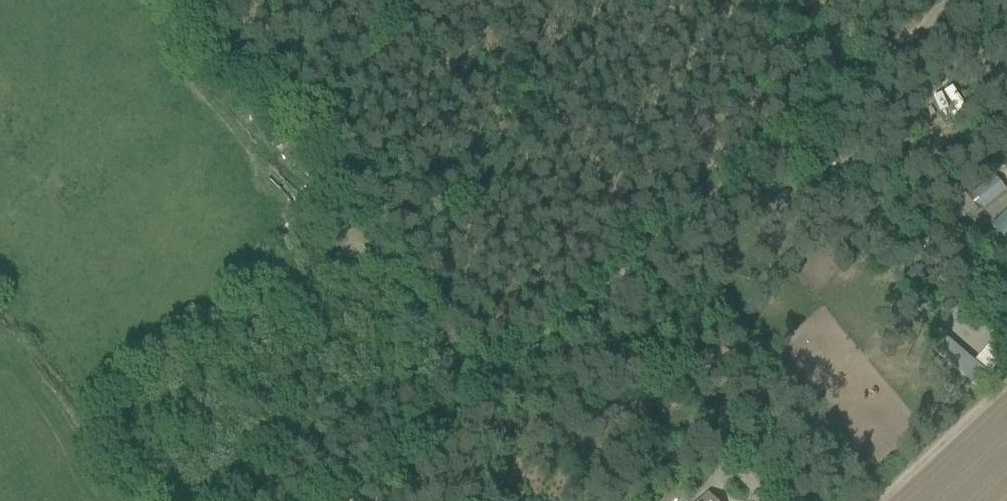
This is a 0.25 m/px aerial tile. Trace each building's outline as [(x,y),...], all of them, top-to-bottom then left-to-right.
[(1005,191),(994,177),(972,194),(967,187),(955,196),(971,217),(1005,191)] [(991,228),(1006,244),(1006,212),(991,228)] [(974,364),(987,375),(1005,355),(1001,351),(1006,344),(1006,326),(974,364)]
